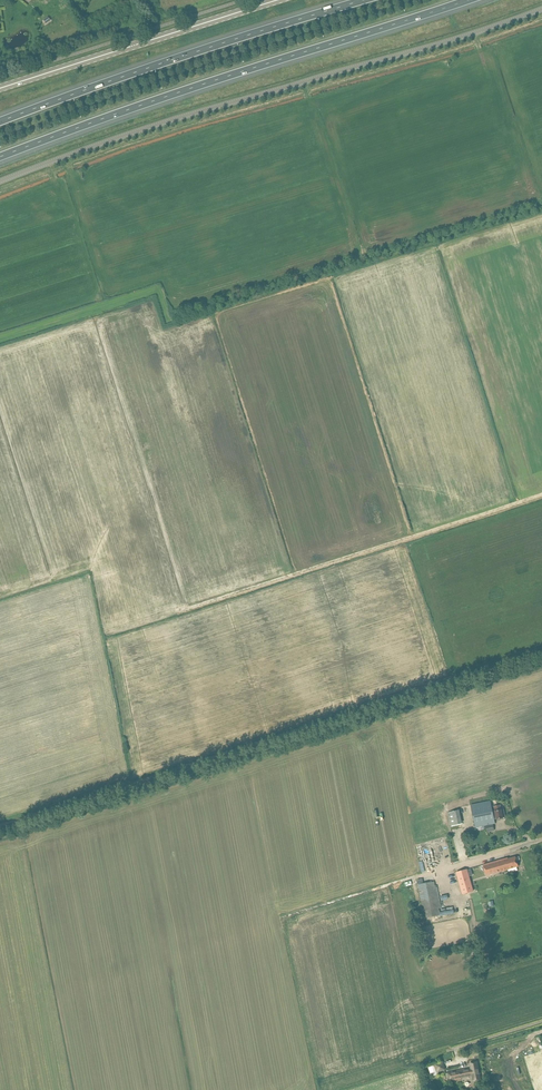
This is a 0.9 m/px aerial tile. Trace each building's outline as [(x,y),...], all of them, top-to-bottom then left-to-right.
[(491,803),(471,808),(474,822),(475,825),(486,823),(486,825),(495,823),(494,819),(496,819),(497,819),(505,817),(504,812),(503,809),(501,810),(500,805),(492,807),(491,803)] [(508,858),(483,865),(486,876),(518,866),(516,857),(508,859),(508,858)] [(467,869),(456,873),(462,894),(473,891),(469,876),(467,870),(467,869)] [(423,911),(441,908),(437,885),(435,885),(434,882),(423,884),(422,879),(417,880),(418,885),(423,911)] [(474,1075),(475,1081),(480,1079),(477,1062),(469,1063),(470,1068),(448,1072),(450,1081),(461,1078),(474,1075)] [(431,1077),(439,1074),(435,1063),(428,1066),(431,1077)]
